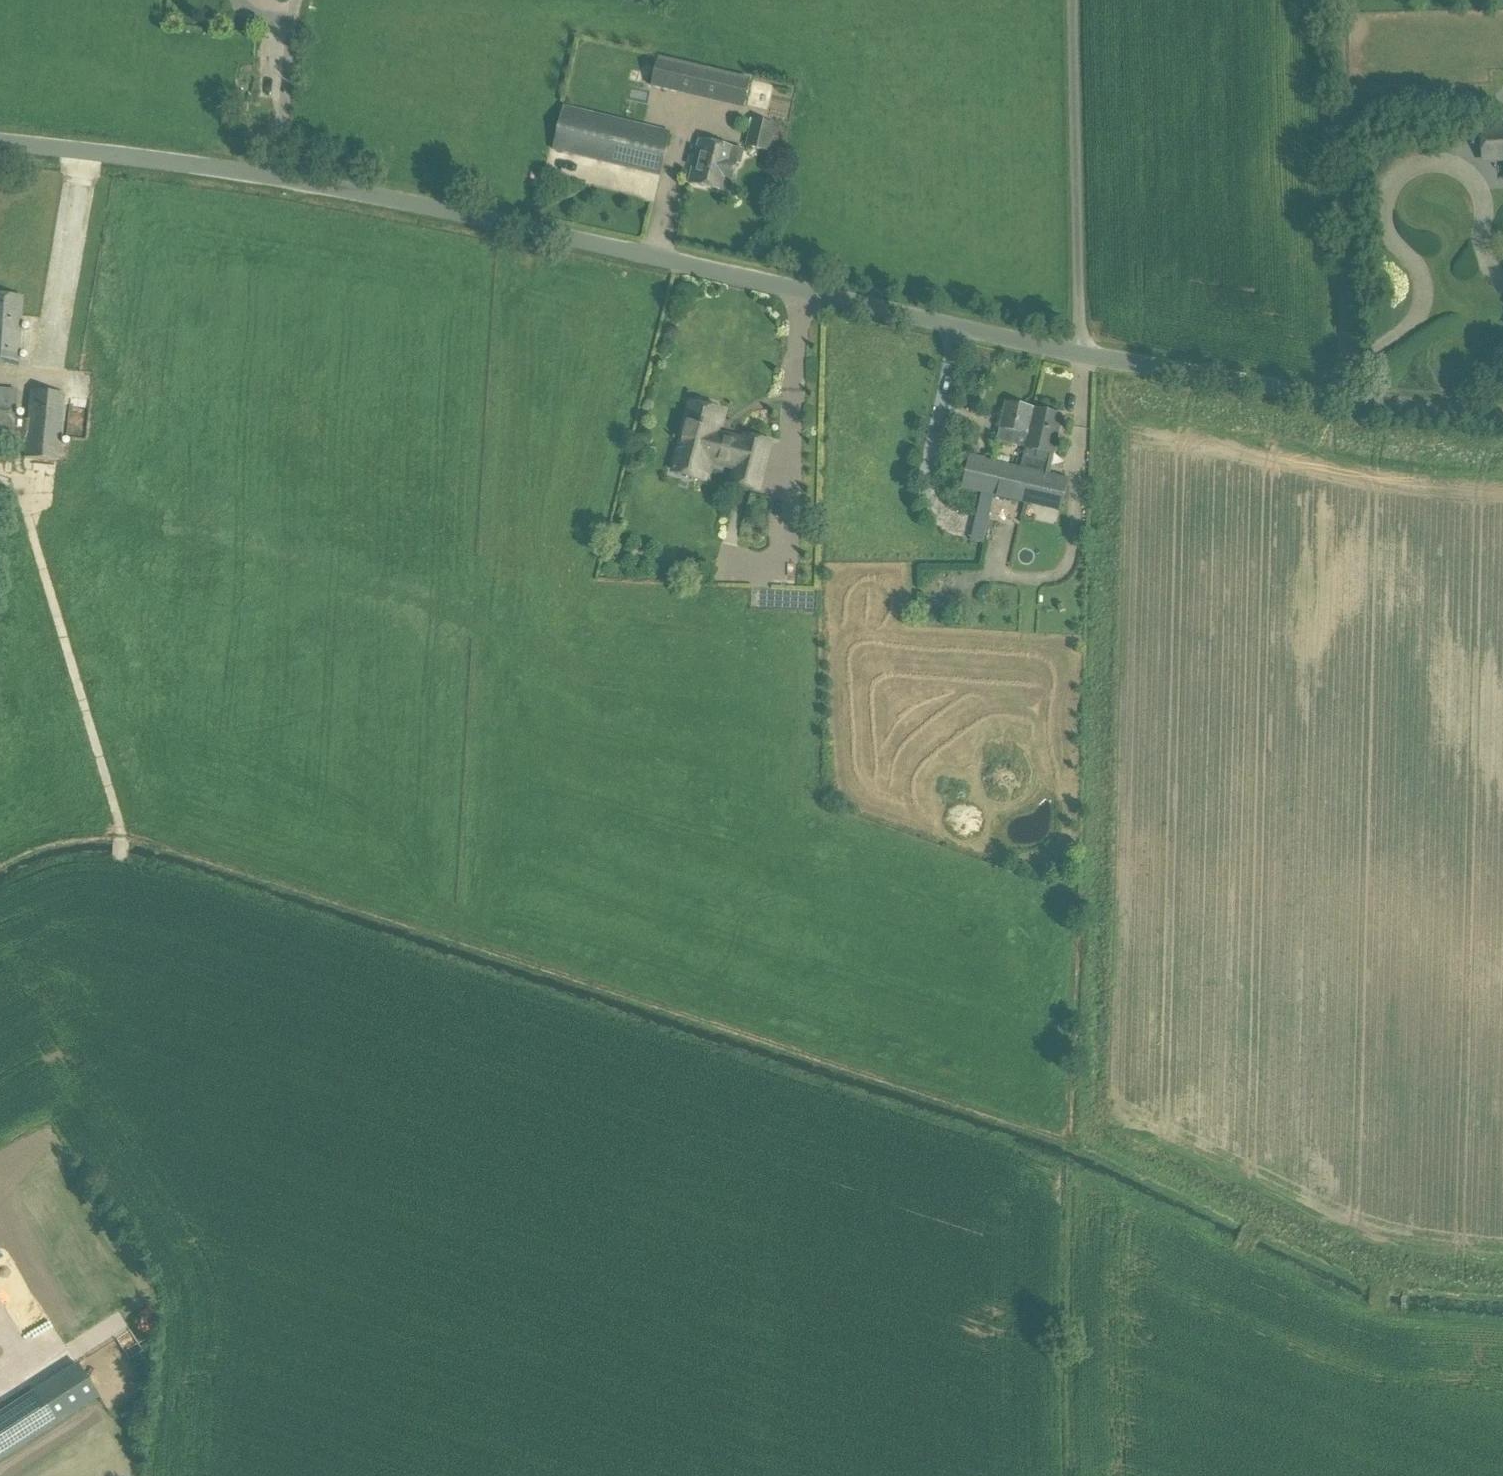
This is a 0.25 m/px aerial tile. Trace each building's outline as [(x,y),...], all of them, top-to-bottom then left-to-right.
[(662,60),(655,88),(682,94),(683,90),(745,105),(751,81),(662,60)] [(565,107),(554,150),(662,177),(673,133),(565,107)] [(754,116),(747,147),(770,153),(777,122),(754,116)] [(701,140),(690,183),(731,193),(742,150),(701,140)] [(639,189),(641,175),(624,172),(621,186),(639,189)] [(20,369),(25,297),(0,295),(0,367),(20,369)] [(25,443),(24,459),(60,462),(66,393),(30,390),(28,421),(16,419),(18,390),(11,390),(12,388),(0,387),(0,441),(25,443)] [(691,404),(673,475),(702,482),(708,460),(735,467),(731,483),(757,489),(769,443),(746,437),(744,443),(717,436),(723,412),(719,411),(717,405),(700,400),(696,405),(691,404)] [(971,456),(967,476),(1016,488),(1011,510),(1039,517),(1044,494),(1064,499),(1069,479),(1047,474),(1052,454),(1054,455),(1063,415),(1007,403),(998,441),(1027,448),(1022,468),(971,456)] [(981,495),(970,540),(978,542),(983,543),(994,498),(981,495)] [(1,1390),(7,1402),(26,1392),(18,1376),(43,1363),(45,1367),(111,1333),(103,1319),(122,1309),(112,1290),(3,1346),(0,1340),(0,1390),(1,1390)] [(29,1445),(56,1429),(45,1412),(35,1395),(0,1416),(0,1463),(29,1445)]
